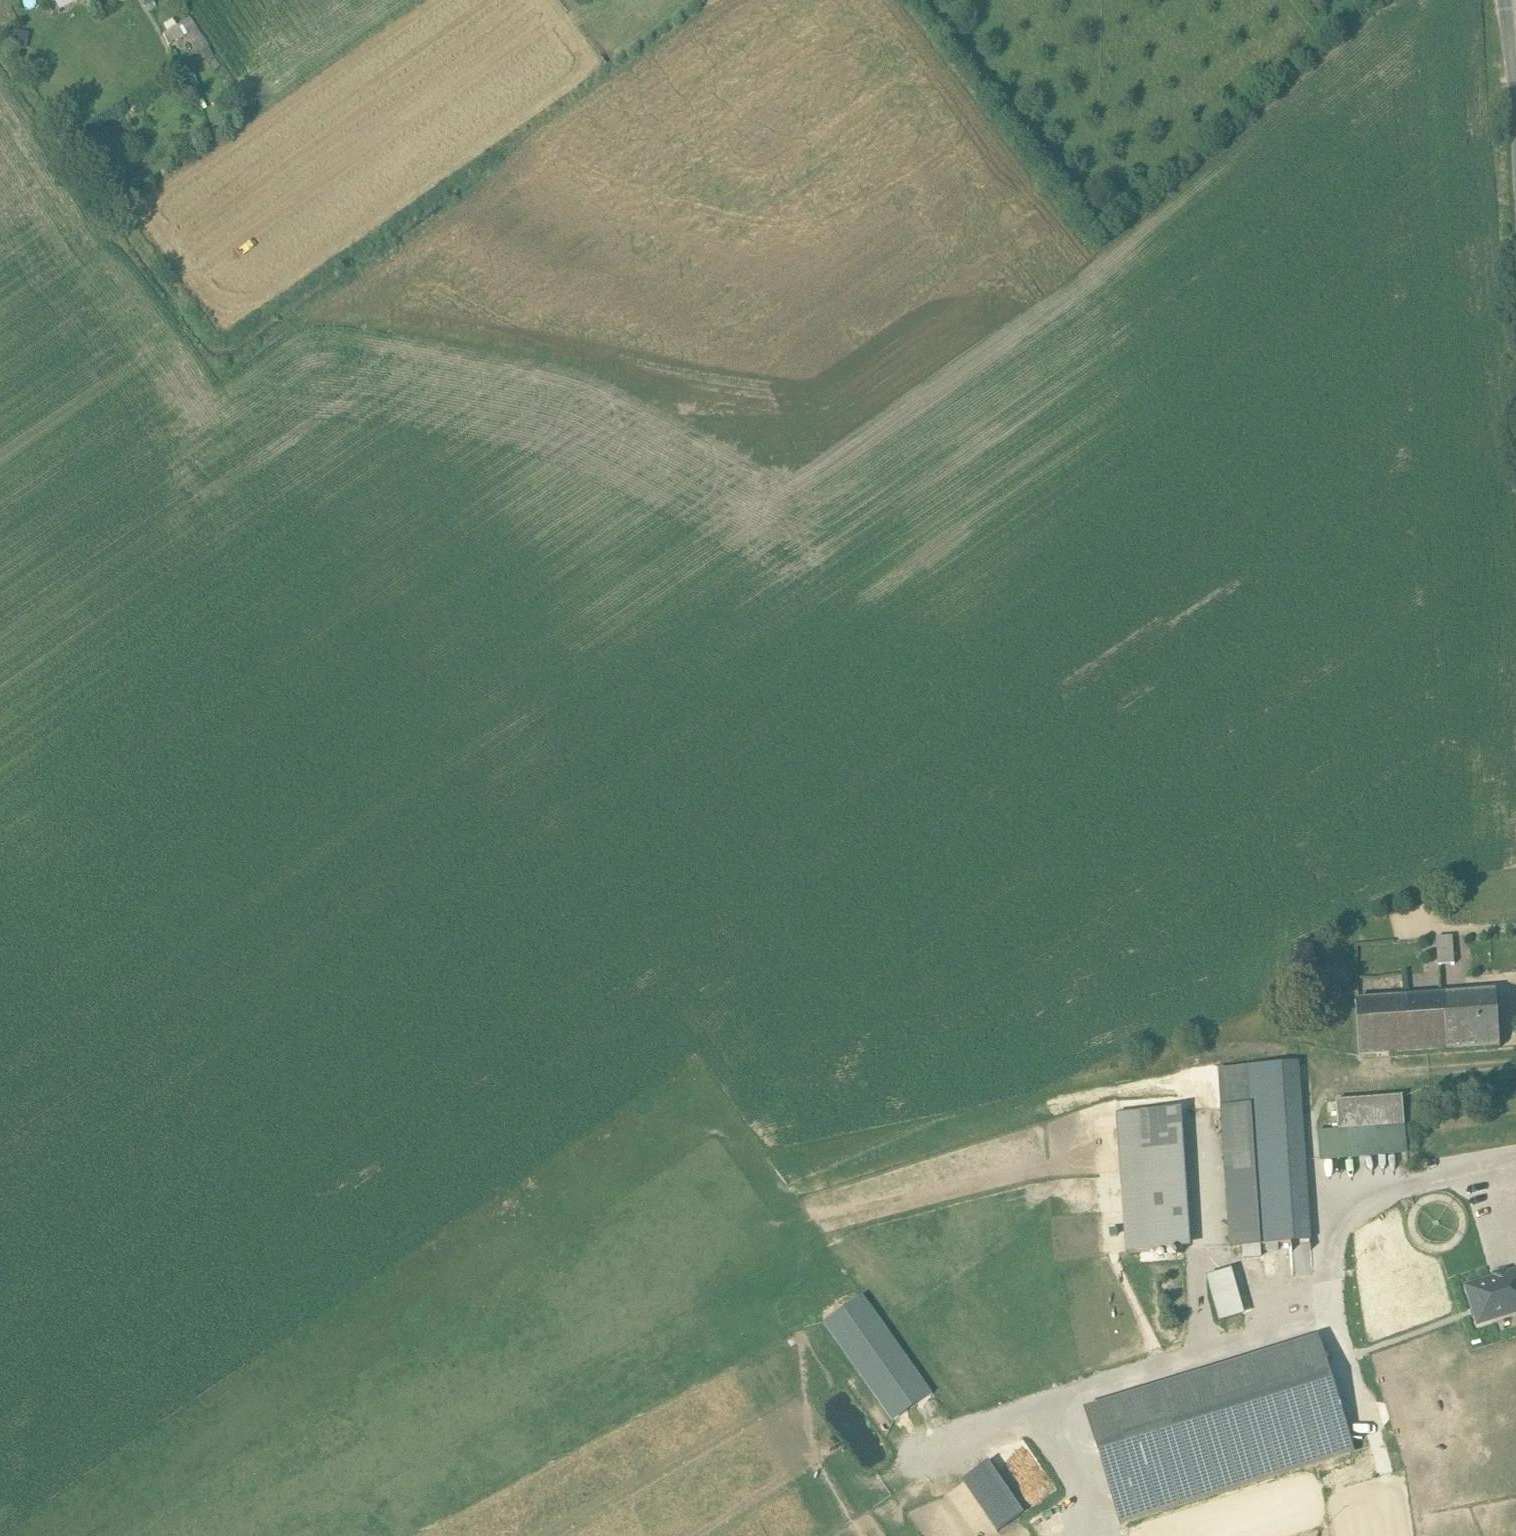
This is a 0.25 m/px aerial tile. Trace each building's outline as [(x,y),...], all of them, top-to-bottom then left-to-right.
[(1453,936),(1437,937),(1439,965),(1455,964),(1453,936)] [(1496,991),(1460,994),(1464,1050),(1500,1047),(1496,991)] [(1460,994),(1356,1001),(1360,1058),(1464,1050),(1460,994)] [(1298,1063),(1248,1066),(1251,1105),(1301,1102),(1298,1063)] [(1248,1066),(1219,1070),(1221,1107),(1251,1106),(1251,1105),(1248,1066)] [(1403,1096),(1336,1101),(1339,1130),(1405,1125),(1403,1096)] [(1301,1102),(1251,1105),(1251,1106),(1260,1245),(1268,1245),(1268,1251),(1278,1250),(1277,1244),(1311,1242),(1301,1102)] [(1251,1106),(1221,1107),(1231,1247),(1243,1246),(1260,1245),(1251,1106)] [(1173,1110),(1142,1112),(1151,1252),(1183,1249),(1173,1110)] [(1405,1125),(1339,1130),(1341,1156),(1407,1151),(1405,1125)] [(1339,1130),(1318,1132),(1320,1158),(1341,1156),(1339,1130)] [(1260,1245),(1243,1246),(1245,1258),(1261,1257),(1260,1245)] [(1467,1288),(1479,1324),(1515,1312),(1515,1273),(1467,1288)] [(1228,1274),(1210,1279),(1223,1320),(1241,1314),(1228,1274)] [(864,1296),(824,1324),(893,1422),(935,1393),(864,1296)] [(1317,1342),(1088,1413),(1114,1497),(1344,1425),(1317,1342)] [(1344,1425),(1114,1497),(1123,1524),(1352,1452),(1344,1425)] [(988,1460),(961,1478),(996,1530),(1023,1513),(988,1460)]
